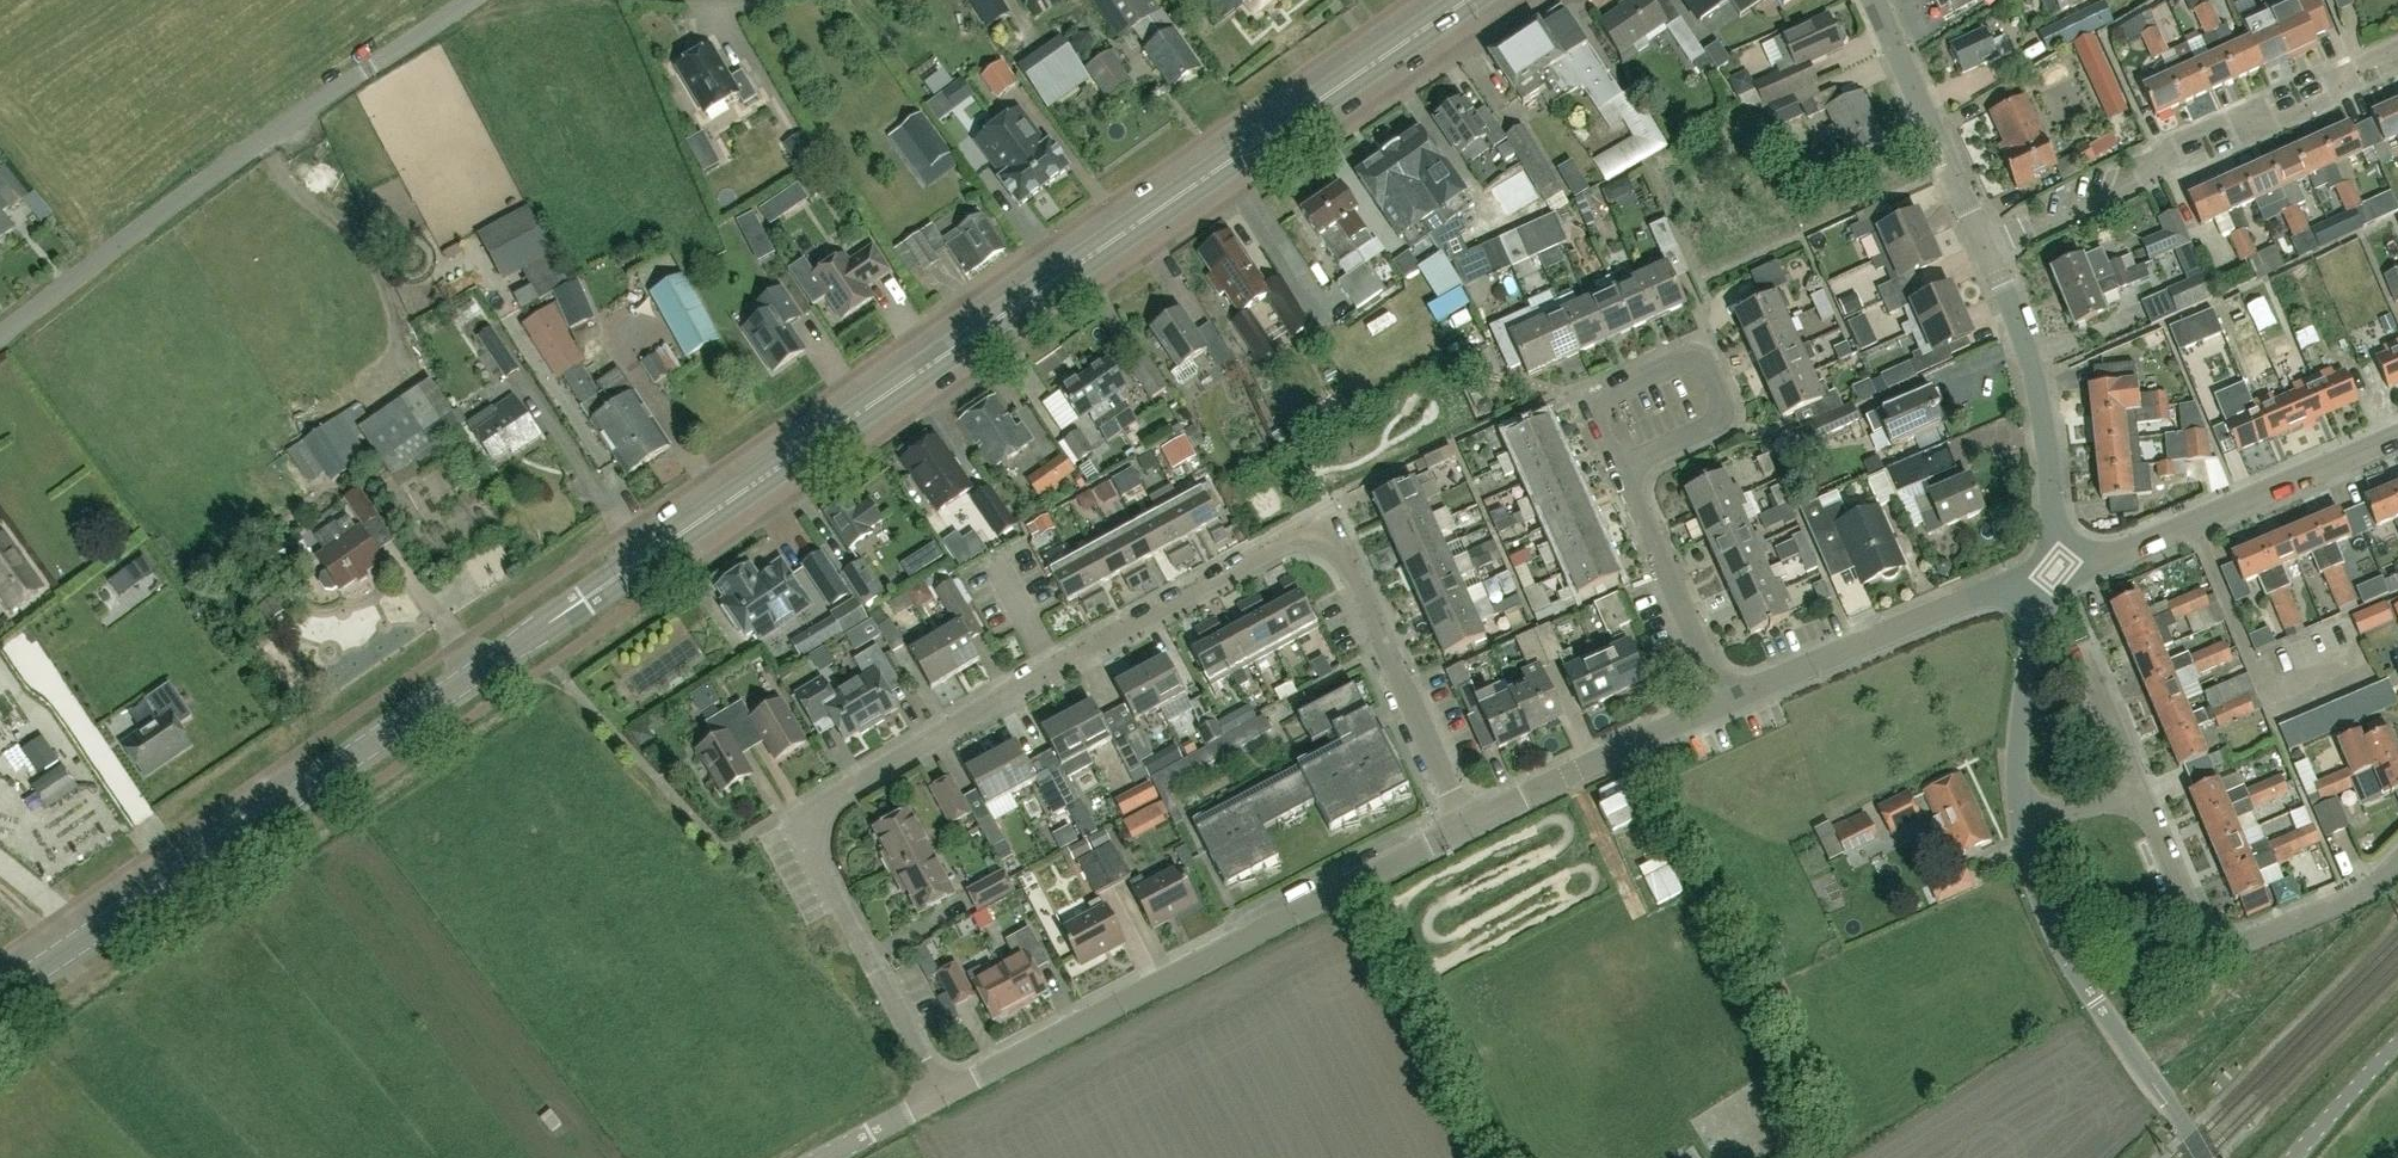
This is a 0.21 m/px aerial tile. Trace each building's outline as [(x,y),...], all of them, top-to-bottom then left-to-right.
[(1064,0),(1022,0),(1036,19),(1064,0)] [(1160,11),(1161,10),(1154,0),(1091,0),(1118,40),(1133,30),(1147,49),(1144,51),(1170,88),(1200,68),(1173,30),(1160,11)] [(1229,16),(1245,3),(1255,17),(1277,0),(1217,0),(1229,16)] [(1644,38),(1666,23),(1650,0),(1633,0),(1599,24),(1620,54),(1632,46),(1638,54),(1649,46),(1644,38)] [(1729,1),(1740,17),(1765,0),(1686,0),(1700,21),(1729,1)] [(1943,17),(1974,0),(1934,0),(1943,17)] [(2061,13),(2086,0),(2055,0),(2061,13)] [(2190,12),(2193,10),(2202,6),(2199,0),(2184,0),(2190,12)] [(2208,0),(2199,0),(2202,6),(2193,10),(2198,22),(2207,18),(2208,20),(2215,17),(2217,16),(2211,3),(2210,4),(2208,0)] [(2267,8),(2289,56),(2300,51),(2301,55),(2315,48),(2314,45),(2316,44),(2313,37),(2328,30),(2315,0),(2301,0),(2297,2),(2296,0),(2284,0),(2267,8)] [(2100,6),(2066,23),(2067,26),(2042,38),(2049,53),(2109,24),(2100,6)] [(2289,56),(2267,8),(2240,20),(2248,39),(2262,68),(2263,68),(2265,71),(2279,65),(2278,61),(2289,56)] [(2151,12),(2142,16),(2148,29),(2157,25),(2151,12)] [(1544,92),(1553,105),(1581,87),(1598,112),(1599,111),(1622,95),(1566,13),(1543,28),(1539,22),(1488,56),(1514,93),(1523,106),(1544,92)] [(2119,31),(2129,47),(2142,40),(2140,35),(2149,31),(2148,31),(2148,29),(2142,16),(2119,31)] [(2205,37),(2187,45),(2195,63),(2209,93),(2235,80),(2214,33),(2223,29),(2217,16),(2215,17),(2208,20),(2207,18),(2198,22),(2205,37)] [(1836,26),(1832,28),(1827,17),(1781,37),(1781,38),(1773,41),(1783,62),(1775,66),(1778,73),(1752,84),(1758,95),(1755,97),(1752,92),(1739,98),(1742,105),(1762,110),(1793,96),(1792,95),(1815,85),(1819,83),(1809,61),(1840,47),(1839,44),(1844,42),(1845,38),(1840,28),(1836,26)] [(1713,65),(1704,52),(1703,52),(1680,18),(1666,28),(1691,64),(1692,63),(1700,75),(1713,65)] [(2223,29),(2214,33),(2235,80),(2262,68),(2248,39),(2236,45),(2228,26),(2223,29)] [(2149,31),(2140,35),(2142,40),(2145,46),(2153,42),(2155,45),(2163,41),(2157,28),(2149,31)] [(1951,48),(1962,73),(1984,63),(1985,66),(2012,53),(2004,37),(1991,43),(1985,31),(1951,48)] [(2092,35),(2074,43),(2109,119),(2127,111),(2092,35)] [(1090,79),(1060,38),(1018,68),(1048,110),(1090,79)] [(2145,46),(2152,61),(2169,54),(2163,41),(2155,45),(2153,42),(2145,46)] [(1713,65),(1717,71),(1731,62),(1717,42),(1704,52),(1713,65)] [(711,47),(677,67),(705,113),(737,94),(743,105),(757,96),(742,71),(729,78),(711,47)] [(1110,51),(1084,69),(1107,100),(1132,82),(1110,51)] [(2177,60),(2164,66),(2168,76),(2169,76),(2182,105),(2209,93),(2195,63),(2182,69),(2177,60)] [(1022,82),(1006,61),(986,75),(1002,97),(1022,82)] [(2023,94),(2058,77),(2053,65),(2017,82),(2023,94)] [(2169,76),(2168,76),(2141,88),(2155,117),(2182,105),(2169,76)] [(972,93),(962,80),(943,94),(953,107),(972,93)] [(1622,95),(1599,111),(1609,127),(1622,118),(1632,135),(1592,158),(1606,180),(1667,145),(1631,89),(1622,95)] [(1836,89),(1820,96),(1801,105),(1807,120),(1828,111),(1850,159),(1884,143),(1861,93),(1842,102),(1836,89)] [(1765,110),(1774,129),(1803,116),(1798,106),(1793,96),(1762,110),(1765,110)] [(1479,123),(1462,100),(1435,119),(1460,154),(1486,135),(1494,147),(1506,139),(1490,115),(1479,123)] [(2004,158),(2045,139),(2043,136),(2041,137),(2024,100),(1992,115),(2006,144),(1998,148),(2002,156),(2003,156),(2004,158)] [(2371,114),(2373,119),(2362,124),(2373,148),(2384,143),(2395,138),(2397,144),(2397,102),(2371,114)] [(1018,109),(997,125),(1044,187),(1069,168),(1049,143),(1046,145),(1018,109)] [(930,167),(940,160),(949,153),(921,115),(902,129),(930,167)] [(2348,159),(2362,153),(2351,129),(2349,124),(2321,136),(2335,165),(2348,159)] [(2362,124),(2351,129),(2362,153),(2373,148),(2362,124)] [(1044,187),(997,125),(975,141),(1003,178),(1000,180),(1019,206),(1044,187)] [(1568,205),(1522,126),(1506,136),(1552,215),(1568,205)] [(1421,224),(1429,237),(1456,218),(1473,206),(1446,168),(1420,129),(1400,143),(1378,158),(1397,181),(1394,183),(1422,224),(1421,224)] [(2112,133),(2088,147),(2087,145),(2072,153),(2081,167),(2118,145),(2112,133)] [(802,135),(784,146),(798,169),(816,158),(802,135)] [(2321,136),(2295,149),(2308,177),(2314,190),(2326,184),(2329,191),(2336,188),(2343,185),(2335,165),(2321,136)] [(2003,156),(2002,156),(2016,189),(2034,181),(2032,176),(2056,165),(2045,139),(2004,158),(2003,156)] [(1515,154),(1508,142),(1496,149),(1503,161),(1515,154)] [(2295,149),(2268,161),(2290,209),(2289,209),(2289,210),(2283,213),(2288,224),(2295,220),(2296,223),(2303,220),(2309,231),(2301,234),(2302,236),(2308,251),(2319,246),(2312,229),(2309,231),(2298,206),(2305,203),(2296,183),(2308,177),(2295,149)] [(719,163),(714,155),(698,164),(703,172),(719,163)] [(1378,158),(1356,174),(1400,238),(1421,224),(1422,224),(1394,183),(1397,181),(1378,158)] [(2268,161),(2241,173),(2254,202),(2259,213),(2286,202),(2289,209),(2290,209),(2268,161)] [(13,228),(2,214),(9,208),(12,212),(28,197),(4,166),(0,169),(0,239),(13,228)] [(1490,189),(1506,217),(1539,198),(1523,170),(1490,189)] [(2237,233),(2244,230),(2248,228),(2239,209),(2241,208),(2254,202),(2241,173),(2215,185),(2228,214),(2237,233)] [(2350,199),(2357,195),(2352,181),(2343,185),(2336,188),(2341,200),(2349,196),(2350,199)] [(797,184),(786,192),(796,207),(807,199),(797,184)] [(2228,214),(2215,185),(2187,197),(2200,226),(2213,221),(2228,214)] [(1302,211),(1346,276),(1363,265),(1365,263),(1357,252),(1373,242),(1353,214),(1357,211),(1339,186),(1302,211)] [(1621,199),(1615,187),(1602,192),(1608,205),(1621,199)] [(2362,205),(2357,195),(2350,199),(2349,196),(2341,200),(2347,214),(2355,210),(2363,207),(2362,205)] [(1583,196),(1574,200),(1587,226),(1595,223),(1583,196)] [(754,209),(768,230),(781,221),(767,200),(754,209)] [(2355,210),(2363,227),(2375,222),(2367,203),(2362,205),(2363,207),(2355,210)] [(528,206),(477,235),(504,283),(524,272),(532,287),(540,300),(554,292),(569,284),(564,274),(554,255),(555,254),(535,220),(528,206)] [(966,217),(969,222),(957,230),(961,236),(946,246),(966,276),(1005,251),(977,209),(966,217)] [(763,233),(753,212),(736,221),(747,241),(763,233)] [(1850,228),(1856,241),(1869,236),(1869,237),(1874,248),(1879,259),(1872,262),(1872,263),(1927,238),(1922,227),(1916,215),(1906,219),(1893,225),(1890,219),(1887,212),(1868,220),(1850,228)] [(2176,212),(2158,220),(2172,251),(2190,243),(2176,212)] [(2288,224),(2283,213),(2282,213),(2293,240),(2302,236),(2301,234),(2309,231),(2303,220),(2296,223),(2295,220),(2288,224)] [(1538,222),(1550,250),(1567,242),(1558,222),(1555,214),(1552,215),(1538,222)] [(2187,236),(2200,232),(2194,216),(2181,221),(2187,236)] [(1665,220),(1648,227),(1660,253),(1676,247),(1665,220)] [(1538,222),(1517,231),(1529,259),(1532,258),(1538,255),(1545,252),(1550,250),(1538,222)] [(932,224),(893,252),(907,273),(919,265),(925,273),(941,262),(937,256),(943,251),(941,247),(946,244),(932,224)] [(2250,244),(2244,230),(2237,233),(2230,237),(2235,248),(2242,245),(2243,247),(2250,244)] [(1529,259),(1517,231),(1500,239),(1513,267),(1529,259)] [(1261,277),(1230,232),(1198,254),(1212,275),(1207,278),(1219,296),(1225,292),(1229,299),(1240,315),(1265,299),(1290,340),(1310,327),(1278,275),(1265,284),(1261,277)] [(2255,256),(2250,244),(2243,247),(2242,245),(2235,248),(2230,237),(2228,237),(2228,238),(2240,262),(2255,256)] [(1872,263),(1876,273),(1885,269),(1888,276),(1890,283),(1902,277),(1914,272),(1926,267),(1937,262),(1932,250),(1927,238),(1872,263)] [(1513,267),(1500,239),(1483,246),(1495,274),(1513,267)] [(442,252),(447,261),(462,252),(457,244),(442,252)] [(1488,277),(1495,274),(1483,246),(1451,260),(1459,278),(1463,288),(1464,288),(1488,277)] [(804,259),(789,269),(801,287),(813,305),(819,301),(826,296),(834,308),(842,319),(857,309),(872,298),(865,287),(877,279),(889,271),(881,259),(873,247),(861,255),(849,264),(844,256),(840,258),(834,257),(828,261),(827,267),(815,275),(810,267),(804,259)] [(2195,259),(2183,248),(2176,256),(2188,267),(2195,259)] [(2101,249),(2082,258),(2051,271),(2063,299),(2136,268),(2136,267),(2131,255),(2108,265),(2101,249)] [(1408,251),(1392,262),(1403,278),(1417,268),(1419,266),(1408,251)] [(1442,251),(1419,266),(1417,268),(1438,300),(1463,288),(1459,278),(1442,251)] [(1538,255),(1545,270),(1553,267),(1546,252),(1538,255)] [(1640,276),(1659,318),(1673,312),(1686,306),(1680,293),(1674,279),(1664,256),(1662,257),(1654,260),(1647,264),(1651,272),(1640,276)] [(1777,261),(1750,274),(1761,297),(1788,284),(1777,261)] [(2143,264),(2136,267),(2136,268),(2063,299),(2074,326),(2105,313),(2100,300),(2150,278),(2143,264)] [(1338,282),(1347,296),(1372,278),(1363,265),(1346,276),(1338,282)] [(2395,303),(2397,302),(2397,270),(2383,277),(2395,303)] [(1659,318),(1640,276),(1628,282),(1623,271),(1610,277),(1633,330),(1659,318)] [(721,340),(685,274),(651,293),(687,359),(721,340)] [(2166,290),(2177,313),(2211,299),(2201,276),(2166,290)] [(1633,330),(1610,277),(1593,285),(1598,295),(1588,300),(1607,342),(1633,330)] [(1372,278),(1347,296),(1356,309),(1382,291),(1372,278)] [(1883,302),(1893,297),(1890,291),(1887,284),(1877,289),(1880,296),(1883,302)] [(554,292),(567,328),(585,321),(572,285),(554,292)] [(1903,308),(1903,309),(1906,316),(1909,323),(1905,325),(1901,327),(1903,331),(1904,336),(1932,324),(1960,311),(1954,300),(1949,288),(1937,293),(1925,298),(1916,302),(1903,308)] [(773,372),(804,351),(787,326),(800,317),(781,289),(757,305),(764,315),(744,329),(773,372)] [(1526,302),(1531,312),(1531,313),(1555,365),(1581,354),(1557,301),(1552,290),(1526,302)] [(1815,310),(1828,304),(1823,291),(1810,297),(1815,310)] [(1782,292),(1775,296),(1736,313),(1748,340),(1787,322),(1782,312),(1790,309),(1782,292)] [(1573,294),(1557,301),(1581,354),(1607,342),(1588,300),(1578,305),(1573,294)] [(1845,317),(1863,309),(1857,295),(1839,303),(1845,317)] [(1888,315),(1899,310),(1893,297),(1883,302),(1888,315)] [(1834,316),(1828,304),(1815,310),(1821,322),(1834,316)] [(1165,320),(1151,330),(1165,350),(1178,370),(1172,374),(1177,383),(1183,384),(1189,379),(1196,375),(1197,369),(1191,361),(1199,356),(1206,350),(1214,362),(1223,374),(1230,369),(1237,364),(1223,344),(1209,323),(1202,328),(1195,333),(1187,322),(1180,311),(1165,320)] [(1970,335),(1960,311),(1904,336),(1905,338),(1912,334),(1919,351),(1912,355),(1914,360),(1910,362),(1916,376),(1952,360),(1951,355),(1971,347),(1966,337),(1970,335)] [(1555,365),(1531,313),(1531,312),(1495,328),(1501,342),(1499,349),(1509,370),(1522,364),(1528,377),(1555,365)] [(1272,344),(1250,313),(1227,328),(1245,354),(1250,350),(1254,356),(1272,344)] [(2191,319),(2170,328),(2180,351),(2201,342),(2191,319)] [(1787,322),(1748,340),(1759,366),(1798,348),(1787,322)] [(601,389),(598,384),(596,385),(601,393),(598,395),(580,366),(584,363),(564,327),(541,340),(582,406),(580,408),(590,422),(626,476),(647,462),(608,400),(601,389)] [(2300,352),(2320,344),(2314,329),(2313,330),(2312,327),(2303,330),(2302,327),(2292,331),(2300,352)] [(520,370),(492,328),(478,337),(506,379),(520,370)] [(1853,338),(1859,351),(1876,343),(1870,330),(1853,338)] [(2292,350),(2287,339),(2265,349),(2270,360),(2292,350)] [(2386,355),(2375,359),(2387,388),(2397,383),(2397,341),(2383,348),(2386,355)] [(1798,348),(1759,366),(1771,392),(1810,374),(1805,364),(1816,360),(1809,343),(1798,348)] [(1852,356),(1846,343),(1833,349),(1839,362),(1852,356)] [(667,346),(641,364),(655,384),(681,366),(667,346)] [(1167,387),(1146,357),(1130,368),(1151,398),(1167,387)] [(1085,376),(1124,432),(1138,422),(1117,395),(1129,387),(1110,359),(1085,376)] [(538,362),(526,366),(534,386),(546,381),(538,362)] [(2150,409),(2169,407),(2167,393),(2138,397),(2134,365),(2101,368),(2103,385),(2089,387),(2092,415),(2123,412),(2150,409)] [(608,400),(647,462),(670,446),(635,393),(619,369),(598,384),(601,389),(608,400)] [(2238,370),(2221,377),(2233,405),(2231,406),(2236,419),(2225,423),(2237,452),(2268,439),(2252,403),(2238,370)] [(2331,370),(2311,378),(2326,414),(2357,401),(2345,372),(2334,377),(2331,370)] [(1815,385),(1810,374),(1771,392),(1783,418),(1822,401),(1828,415),(1843,408),(1835,391),(1829,394),(1823,381),(1815,385)] [(1124,432),(1085,376),(1060,392),(1079,420),(1087,415),(1108,444),(1124,432)] [(2292,386),(2295,394),(2285,398),(2297,427),(2326,414),(2311,378),(2292,386)] [(431,379),(359,429),(399,487),(423,471),(415,460),(463,426),(431,379)] [(1875,413),(1883,431),(1891,448),(1940,427),(1933,409),(1939,407),(1932,389),(1875,413)] [(2272,395),(2252,403),(2268,439),(2297,427),(2285,398),(2275,402),(2272,395)] [(469,422),(467,424),(474,434),(493,462),(514,448),(517,452),(541,436),(513,396),(493,410),(491,407),(469,422)] [(960,422),(993,470),(1028,446),(995,398),(960,422)] [(1484,401),(1479,403),(1477,407),(1479,412),(1484,414),(1489,412),(1491,408),(1489,403),(1484,401)] [(357,403),(287,452),(309,486),(325,474),(332,482),(371,454),(354,432),(363,424),(359,417),(364,413),(357,403)] [(1843,408),(1828,415),(1829,416),(1808,426),(1816,442),(1859,423),(1851,406),(1843,409),(1843,408)] [(2095,443),(2138,438),(2137,425),(2170,422),(2169,407),(2150,409),(2123,412),(2092,415),(2095,443)] [(1558,443),(1547,419),(1507,437),(1513,451),(1496,459),(1501,468),(1558,443)] [(1193,449),(1204,443),(1192,425),(1183,431),(1193,449)] [(1078,430),(1064,439),(1078,460),(1092,451),(1078,430)] [(2207,433),(2194,435),(2182,436),(2183,450),(2185,463),(2197,462),(2210,461),(2208,447),(2207,433)] [(938,512),(971,489),(936,438),(903,461),(938,512)] [(2138,438),(2095,443),(2098,471),(2129,468),(2141,466),(2138,438)] [(1756,460),(1764,478),(1775,474),(1768,456),(1773,453),(1768,440),(1758,444),(1763,457),(1756,460)] [(1558,443),(1501,468),(1489,474),(1494,483),(1522,470),(1527,484),(1568,465),(1558,443)] [(1451,447),(1423,460),(1427,469),(1428,471),(1446,463),(1445,460),(1455,456),(1451,447)] [(1136,474),(1158,463),(1152,452),(1131,462),(1136,474)] [(1922,454),(1886,470),(1912,527),(1923,522),(1929,536),(1943,530),(1943,528),(1983,511),(1969,477),(1931,493),(1926,482),(1933,479),(1922,454)] [(1800,478),(1790,455),(1779,460),(1789,483),(1800,478)] [(1865,462),(1871,473),(1885,467),(1880,455),(1865,462)] [(1427,469),(1423,460),(1414,464),(1418,473),(1427,469)] [(1089,462),(1079,468),(1088,481),(1098,475),(1089,462)] [(2185,463),(2173,464),(2174,477),(2186,475),(2185,463)] [(2173,464),(2165,465),(2157,466),(2158,478),(2174,477),(2173,464)] [(1045,465),(1028,478),(1040,495),(1058,483),(1045,465)] [(1568,465),(1527,484),(1533,497),(1517,504),(1521,513),(1578,488),(1568,465)] [(1140,482),(1131,466),(1112,477),(1121,493),(1140,482)] [(2141,467),(2141,466),(2129,468),(2098,471),(2101,500),(2152,494),(2149,466),(2141,467)] [(1431,472),(1413,479),(1393,489),(1380,495),(1373,498),(1383,521),(1424,503),(1418,490),(1435,482),(1431,472)] [(1867,480),(1880,509),(1897,501),(1884,472),(1867,480)] [(1696,516),(1743,495),(1738,485),(1731,488),(1724,474),(1685,492),(1696,516)] [(1374,482),(1380,495),(1393,489),(1387,476),(1374,482)] [(1228,539),(1218,521),(1213,511),(1222,506),(1208,483),(1200,487),(1198,488),(1193,478),(1172,489),(1177,499),(1196,533),(1206,527),(1216,545),(1228,539)] [(1823,489),(1829,500),(1848,490),(1842,479),(1823,489)] [(1095,488),(1104,505),(1118,498),(1109,481),(1095,488)] [(1778,508),(1789,503),(1781,485),(1770,490),(1778,508)] [(999,536),(1014,525),(989,488),(973,499),(999,536)] [(1588,510),(1578,488),(1521,513),(1508,519),(1495,525),(1499,535),(1525,523),(1531,536),(1547,529),(1588,510)] [(2391,488),(2363,500),(2366,505),(2375,527),(2397,518),(2397,505),(2391,488)] [(359,489),(343,502),(361,528),(378,517),(359,489)] [(1081,504),(1089,507),(1097,503),(1090,490),(1077,497),(1081,504)] [(1452,519),(1492,503),(1488,493),(1460,504),(1456,495),(1444,500),(1452,519)] [(1748,505),(1743,495),(1696,516),(1707,540),(1746,522),(1740,509),(1748,505)] [(2138,496),(2108,500),(2110,515),(2139,512),(2138,496)] [(825,515),(849,549),(873,532),(870,529),(883,520),(870,501),(856,510),(849,499),(825,515)] [(1196,533),(1177,499),(1156,510),(1184,562),(1195,556),(1185,539),(1196,533)] [(1819,501),(1800,509),(1824,565),(1843,556),(1842,553),(1848,550),(1863,584),(1882,576),(1885,579),(1890,579),(1895,577),(1898,573),(1899,569),(1902,567),(1876,508),(1849,520),(1841,502),(1823,510),(1819,501)] [(1430,516),(1424,503),(1383,521),(1394,544),(1451,518),(1450,517),(1446,509),(1430,516)] [(1789,503),(1778,508),(1786,525),(1796,520),(1789,503)] [(2375,527),(2366,505),(2341,515),(2351,538),(2375,527)] [(1503,509),(1490,515),(1495,525),(1508,519),(1503,509)] [(1156,510),(1135,522),(1153,556),(1163,550),(1173,568),(1184,562),(1156,510)] [(1588,510),(1547,529),(1553,542),(1538,550),(1541,558),(1542,558),(1599,532),(1588,510)] [(2339,510),(2312,521),(2332,569),(2322,573),(2323,574),(2330,591),(2348,584),(2340,566),(2344,564),(2336,544),(2351,538),(2341,515),(2339,510)] [(1057,533),(1047,515),(1034,522),(1044,540),(1057,533)] [(1394,544),(1404,566),(1444,548),(1438,534),(1454,527),(1451,518),(1394,544)] [(2312,521),(2285,533),(2297,561),(2311,555),(2319,575),(2323,574),(2322,573),(2332,569),(2312,521)] [(345,538),(335,522),(314,538),(325,552),(317,557),(327,571),(321,575),(319,582),(324,590),(332,591),(338,587),(341,591),(382,562),(359,528),(345,538)] [(1153,556),(1135,522),(1113,533),(1141,585),(1152,579),(1142,562),(1153,556)] [(1752,535),(1746,522),(1707,540),(1717,564),(1764,542),(1760,531),(1752,535)] [(130,540),(118,525),(104,536),(115,551),(130,540)] [(3,532),(0,534),(0,598),(11,613),(44,589),(3,532)] [(1609,554),(1599,532),(1542,558),(1546,567),(1562,560),(1568,573),(1609,554)] [(1141,585),(1113,533),(1092,545),(1110,579),(1121,573),(1131,591),(1141,585)] [(1799,555),(1810,550),(1802,533),(1791,538),(1799,555)] [(2285,533),(2258,544),(2278,592),(2270,595),(2270,597),(2269,597),(2276,614),(2295,606),(2287,588),(2292,586),(2283,567),(2297,561),(2285,533)] [(975,557),(962,540),(949,549),(961,566),(975,557)] [(1498,550),(1494,541),(1483,546),(1487,555),(1488,555),(1498,550)] [(1769,553),(1764,542),(1717,564),(1728,587),(1767,569),(1761,556),(1769,553)] [(936,543),(919,553),(927,566),(944,555),(936,543)] [(1070,556),(1064,544),(1041,556),(1066,602),(1078,596),(1087,614),(1098,609),(1093,598),(1070,556)] [(2278,592),(2258,544),(2230,555),(2234,564),(2221,570),(2235,602),(2242,619),(2253,615),(2246,598),(2251,596),(2246,582),(2257,577),(2266,599),(2269,597),(2270,597),(2270,595),(2278,592)] [(1110,579),(1092,545),(1070,556),(1098,608),(1109,603),(1099,585),(1110,579)] [(1444,548),(1404,566),(1414,589),(1451,572),(1471,563),(1467,554),(1451,562),(1444,548)] [(1818,568),(1810,550),(1799,555),(1807,573),(1818,568)] [(850,594),(822,552),(801,566),(829,608),(850,594)] [(1609,554),(1568,573),(1575,589),(1559,596),(1562,603),(1590,590),(1594,597),(1618,587),(1615,579),(1619,577),(1609,554)] [(1492,564),(1488,555),(1487,555),(1471,563),(1451,572),(1414,589),(1424,611),(1464,593),(1458,579),(1492,564)] [(1528,564),(1523,555),(1510,561),(1514,570),(1528,564)] [(1935,565),(1937,573),(1945,576),(1951,570),(1949,562),(1941,560),(1935,565)] [(884,595),(862,561),(842,574),(864,608),(884,595)] [(750,566),(718,588),(726,599),(722,602),(746,637),(754,632),(759,640),(803,610),(795,599),(803,593),(781,562),(758,578),(750,566)] [(1773,583),(1767,569),(1728,587),(1739,611),(1785,590),(1781,579),(1773,583)] [(1516,591),(1508,573),(1495,578),(1498,584),(1500,584),(1505,596),(1516,591)] [(1289,600),(1278,606),(1297,640),(1319,628),(1300,594),(1291,576),(1279,582),(1289,600)] [(922,580),(904,591),(916,610),(934,599),(922,580)] [(1831,599),(1824,581),(1813,586),(1820,604),(1831,599)] [(952,616),(965,608),(951,583),(938,591),(952,616)] [(2348,584),(2330,591),(2337,610),(2355,603),(2348,584)] [(1788,595),(1785,590),(1739,611),(1750,635),(1765,629),(1766,632),(1772,629),(1771,626),(1789,618),(1783,604),(1790,601),(1788,595)] [(2210,607),(2206,598),(2206,599),(2202,590),(2185,597),(2192,614),(2210,607)] [(1297,640),(1278,606),(1268,611),(1258,593),(1247,599),(1275,651),(1297,640)] [(1464,593),(1424,611),(1434,633),(1491,607),(1490,606),(1487,598),(1470,606),(1464,593)] [(1596,657),(1614,697),(1644,683),(1626,643),(1623,635),(1619,628),(1631,623),(1618,594),(1594,604),(1607,633),(1608,633),(1612,640),(1611,640),(1614,649),(1596,657)] [(2139,594),(2111,606),(2122,634),(2151,622),(2146,611),(2139,594)] [(1491,607),(1434,633),(1444,656),(1485,638),(1478,623),(1507,611),(1508,613),(1523,606),(1518,595),(1490,606),(1491,607)] [(269,621),(283,610),(271,596),(258,607),(269,621)] [(2213,596),(2206,598),(2210,607),(2217,604),(2213,596)] [(2151,622),(2122,634),(2133,660),(2173,644),(2167,630),(2176,627),(2174,622),(2192,614),(2185,597),(2167,604),(2170,613),(2151,622)] [(844,636),(869,621),(854,598),(829,613),(832,617),(790,643),(801,660),(842,634),(844,636)] [(1246,623),(1236,629),(1254,662),(1275,651),(1247,599),(1237,605),(1246,623)] [(2170,613),(2167,604),(2166,602),(2146,611),(2151,622),(2170,613)] [(955,674),(934,638),(923,644),(918,636),(904,644),(890,619),(888,621),(877,604),(867,611),(871,619),(872,619),(882,636),(882,635),(892,653),(905,646),(909,653),(931,689),(955,674)] [(2304,624),(2295,606),(2276,614),(2287,637),(2304,629),(2302,625),(2304,624)] [(2385,606),(2354,619),(2357,626),(2388,613),(2385,606)] [(1204,622),(1232,674),(1253,663),(1235,629),(1225,634),(1215,617),(1204,622)] [(1193,628),(1203,646),(1191,652),(1210,686),(1232,674),(1204,622),(1193,628)] [(958,624),(934,638),(955,674),(980,659),(958,624)] [(1549,625),(1533,632),(1549,666),(1560,661),(1565,671),(1583,711),(1614,697),(1596,657),(1576,666),(1569,652),(1563,655),(1549,625)] [(1515,640),(1529,671),(1522,674),(1527,685),(1511,692),(1530,735),(1532,734),(1531,733),(1561,720),(1538,670),(1549,666),(1533,632),(1515,640)] [(2173,644),(2133,660),(2145,687),(2193,667),(2190,658),(2207,651),(2215,669),(2233,661),(2225,641),(2189,656),(2188,654),(2168,662),(2162,649),(2173,644)] [(863,678),(849,687),(873,727),(884,720),(883,718),(898,709),(889,695),(884,685),(897,678),(879,646),(853,661),(863,678)] [(2198,676),(2215,669),(2207,651),(2190,658),(2193,667),(2145,687),(2156,714),(2184,702),(2179,688),(2199,679),(2198,676)] [(1340,671),(1330,652),(1309,663),(1319,682),(1340,671)] [(1165,658),(1140,671),(1160,708),(1185,695),(1165,658)] [(1160,708),(1140,671),(1114,685),(1134,722),(1135,722),(1160,708)] [(823,678),(794,694),(813,726),(830,717),(837,727),(845,741),(859,732),(861,734),(873,727),(849,687),(833,696),(823,678)] [(1307,678),(1291,683),(1295,697),(1311,692),(1307,678)] [(2386,709),(2397,704),(2397,698),(2390,679),(2375,685),(2385,709),(2386,709)] [(160,718),(122,743),(145,777),(191,746),(178,727),(192,717),(169,684),(147,699),(160,718)] [(1530,735),(1511,692),(1508,693),(1508,695),(1495,701),(1491,693),(1477,699),(1470,684),(1458,689),(1475,727),(1486,722),(1498,749),(1530,735)] [(2385,709),(2375,685),(2361,691),(2372,716),(2386,709),(2385,709)] [(708,687),(691,698),(701,715),(719,705),(708,687)] [(1297,716),(1312,744),(1332,733),(1343,753),(1196,831),(1225,887),(1278,859),(1263,830),(1315,803),(1330,831),(1408,790),(1353,687),(1297,716)] [(2361,691),(2347,697),(2358,722),(2372,716),(2361,691)] [(2184,702),(2156,714),(2167,741),(2195,729),(2215,720),(2216,720),(2212,712),(2230,704),(2238,722),(2255,714),(2254,713),(2255,712),(2252,705),(2259,702),(2259,701),(2203,693),(2209,708),(2190,716),(2184,702)] [(1216,723),(1202,697),(1189,704),(1211,745),(1218,740),(1224,737),(1217,723),(1216,723)] [(2347,697),(2334,703),(2344,727),(2358,722),(2347,697)] [(741,702),(729,709),(742,730),(753,723),(765,742),(776,760),(805,743),(780,702),(751,719),(741,702)] [(2262,709),(2259,702),(2252,705),(2255,712),(2262,709)] [(1087,753),(1088,753),(1111,740),(1112,740),(1100,718),(1092,703),(1067,716),(1087,753)] [(2344,727),(2334,703),(2320,709),(2330,733),(2344,727)] [(2219,730),(2238,722),(2230,704),(2212,712),(2216,720),(2215,720),(2219,730)] [(716,740),(698,751),(722,792),(751,775),(741,757),(729,738),(742,730),(729,709),(706,723),(716,740)] [(2320,709),(2306,715),(2316,739),(2330,733),(2320,709)] [(1242,710),(1217,723),(1224,737),(1250,725),(1249,724),(1242,710)] [(2306,715),(2292,721),(2303,745),(2316,739),(2306,715)] [(1094,765),(1088,753),(1087,753),(1067,716),(1054,723),(1041,730),(1052,751),(1059,763),(1065,775),(1066,776),(1067,776),(1068,778),(1094,765)] [(1224,737),(1186,758),(1186,759),(1151,778),(1174,825),(1183,821),(1166,788),(1271,730),(1263,716),(1249,724),(1250,725),(1224,737)] [(2303,745),(2292,721),(2278,727),(2289,751),(2303,745)] [(41,762),(64,751),(52,726),(29,738),(41,762)] [(2207,756),(2195,729),(2167,741),(2179,768),(2183,766),(2207,756)] [(2397,758),(2397,751),(2389,730),(2361,742),(2358,735),(2339,743),(2350,769),(2349,769),(2353,778),(2397,758)] [(1154,756),(1140,731),(1127,737),(1130,742),(1141,762),(1154,756)] [(2228,756),(2241,750),(2235,735),(2221,741),(2228,756)] [(1129,774),(1144,767),(1141,762),(1130,742),(1116,749),(1129,774)] [(1195,751),(1191,742),(1182,746),(1187,755),(1195,751)] [(1017,744),(991,757),(1001,776),(1011,794),(1036,780),(1017,744)] [(2222,750),(2207,756),(2213,768),(2227,761),(2222,750)] [(1141,762),(1144,767),(1150,778),(1164,770),(1156,755),(1154,756),(1141,762)] [(2207,756),(2183,766),(2193,791),(2218,780),(2213,768),(2207,756)] [(991,757),(966,771),(985,807),(1011,794),(1001,776),(991,757)] [(2332,776),(2339,794),(2356,787),(2363,805),(2397,791),(2397,758),(2353,778),(2349,769),(2332,776)] [(47,811),(81,787),(76,780),(73,782),(67,774),(71,771),(66,763),(31,788),(47,811)] [(929,789),(949,826),(972,814),(951,776),(929,789)] [(1066,776),(1053,783),(1060,795),(1067,809),(1071,816),(1076,825),(1083,821),(1090,817),(1074,788),(1068,778),(1067,776),(1066,776)] [(1960,776),(1925,793),(1936,818),(1932,821),(1930,828),(1932,833),(1939,836),(1944,834),(1955,858),(1991,841),(1960,776)] [(2339,794),(2332,776),(2312,784),(2316,794),(2317,794),(2321,802),(2339,794)] [(2264,784),(2271,800),(2288,793),(2281,777),(2264,784)] [(2224,795),(2218,780),(2193,791),(2189,792),(2200,820),(2230,807),(2249,800),(2253,808),(2271,800),(2264,784),(2246,791),(2244,786),(2224,795)] [(1122,817),(1157,799),(1149,782),(1113,801),(1122,817)] [(1060,795),(1053,783),(1040,791),(1053,816),(1067,809),(1067,808),(1060,795)] [(1877,807),(1891,837),(1922,821),(1908,792),(1877,807)] [(2316,794),(2308,797),(2311,806),(2321,802),(2317,794),(2316,794)] [(2240,834),(2258,827),(2250,809),(2253,808),(2249,800),(2230,807),(2200,820),(2212,846),(2240,834)] [(2346,826),(2335,801),(2320,807),(2321,810),(2313,813),(2323,836),(2346,826)] [(1165,824),(1156,805),(1144,811),(1154,830),(1165,824)] [(893,873),(931,854),(909,813),(875,830),(888,853),(884,855),(893,873)] [(1865,813),(1831,828),(1845,857),(1878,842),(1865,813)] [(991,816),(978,823),(999,863),(1013,856),(991,816)] [(2294,832),(2285,836),(2289,845),(2292,853),(2301,850),(2310,846),(2306,837),(2303,828),(2294,832)] [(2346,853),(2357,849),(2348,828),(2338,832),(2346,853)] [(1110,841),(1104,830),(1088,838),(1094,849),(1110,841)] [(2217,859),(2223,873),(2271,852),(2267,843),(2266,841),(2257,845),(2247,849),(2243,842),(2240,834),(2212,846),(2217,859)] [(2276,839),(2267,843),(2271,852),(2275,861),(2284,857),(2292,853),(2289,845),(2285,836),(2276,839)] [(1093,851),(1086,839),(1070,847),(1076,860),(1093,851)] [(1112,844),(1094,853),(1113,887),(1130,878),(1112,844)] [(1183,866),(1191,862),(1183,846),(1175,851),(1183,866)] [(2263,889),(2260,881),(2257,874),(2267,869),(2277,865),(2275,861),(2271,852),(2223,873),(2229,887),(2234,901),(2239,899),(2243,908),(2247,917),(2259,912),(2270,907),(2267,898),(2263,889)] [(1113,887),(1094,853),(1077,862),(1095,896),(1113,887)] [(931,854),(893,873),(903,892),(908,890),(920,912),(952,895),(931,854)] [(1955,885),(1983,878),(1977,857),(1950,864),(1955,885)] [(1142,877),(1129,883),(1153,928),(1168,920),(1166,917),(1195,902),(1177,869),(1147,885),(1142,877)] [(977,914),(1016,893),(1004,871),(966,892),(977,914)] [(1088,905),(1092,914),(1062,930),(1080,963),(1108,948),(1109,951),(1124,943),(1105,907),(1104,908),(1100,899),(1088,905)] [(1015,959),(999,968),(1022,1009),(1033,1003),(1031,1000),(1048,991),(1033,964),(1045,957),(1029,928),(1005,941),(1015,959)] [(954,1007),(975,996),(956,963),(936,974),(954,1007)] [(1022,1009),(999,968),(972,983),(992,1021),(1009,1013),(1010,1015),(1022,1009)] [(561,1097),(549,1106),(560,1120),(572,1111),(561,1097)]
